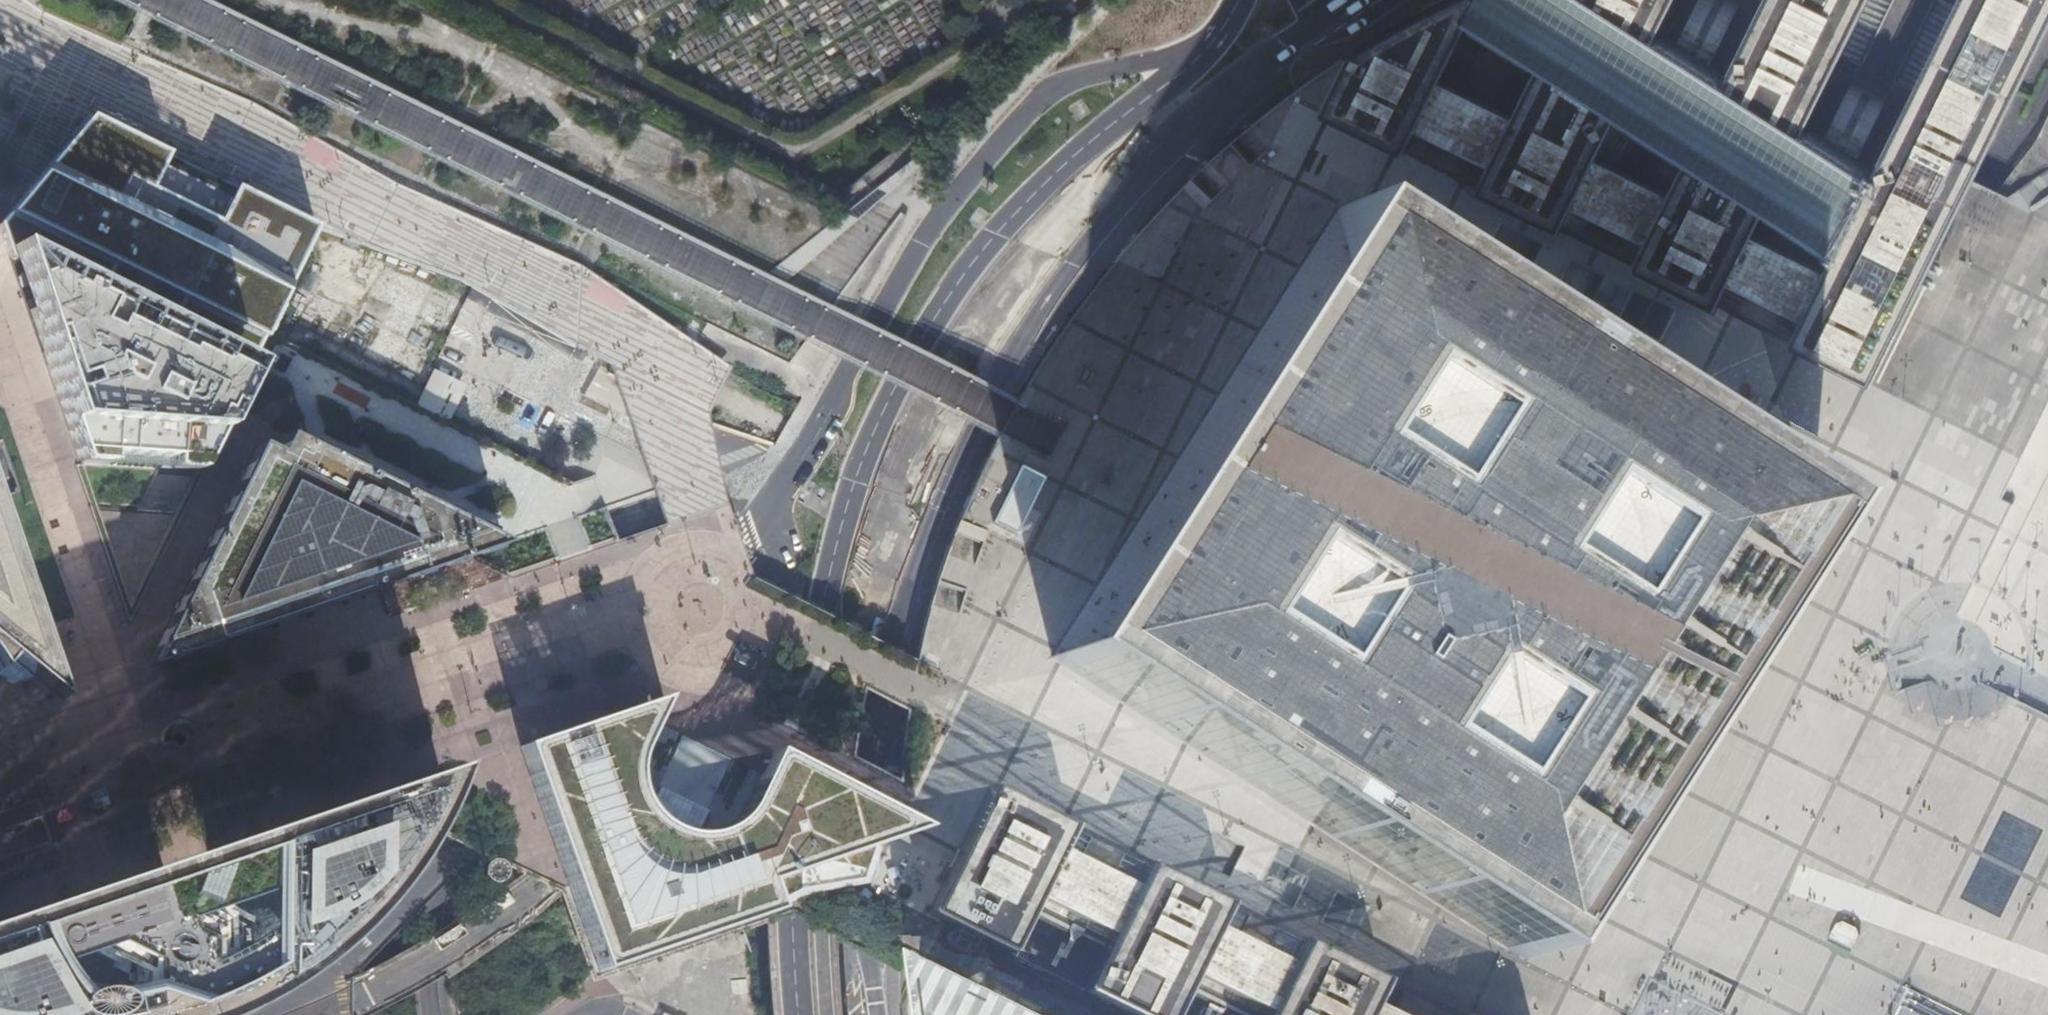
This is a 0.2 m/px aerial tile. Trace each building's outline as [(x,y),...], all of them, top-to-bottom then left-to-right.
[(1479,0),(1444,0),(1443,0),(1411,17),(1380,34),(1346,55),(1321,108),(1404,149),(1416,125),(1431,95),(1470,16),(1479,0)] [(1568,0),(1479,0),(1470,16),(1496,33),(1513,44),(1539,60),(1568,0)] [(1539,60),(1532,74),(1504,131),(1489,161),(1478,185),(1560,226),(1572,202),(1588,171),(1616,115),(1616,114),(1617,111),(1653,38),(1672,0),(1568,0),(1539,60)] [(1716,303),(1728,279),(1743,249),(1764,205),(1801,132),(1866,0),(1763,0),(1723,81),(1686,154),(1660,208),(1645,238),(1633,262),(1716,303)] [(1704,70),(1737,5),(1727,0),(1696,0),(1671,49),(1704,70)] [(2047,24),(2047,0),(1956,0),(1869,175),(1832,249),(1815,285),(1800,315),(1788,339),(1872,381),(1916,291),(1928,267),(1954,215),(1971,180),(2047,24)] [(1513,44),(1496,33),(1492,39),(1509,50),(1513,44)] [(1704,70),(1671,49),(1653,38),(1617,111),(1686,154),(1723,81),(1704,70)] [(1819,144),(1852,165),(1884,100),(1849,83),(1819,144)] [(1416,125),(1489,161),(1504,131),(1431,95),(1416,125)] [(0,222),(0,236),(78,463),(106,466),(107,456),(152,459),(151,469),(156,469),(196,471),(230,403),(240,408),(257,416),(268,394),(240,381),(265,331),(313,231),(239,193),(231,208),(160,172),(167,158),(89,117),(0,222)] [(1852,165),(1819,144),(1801,132),(1764,205),(1832,249),(1869,175),(1852,165)] [(1645,238),(1660,208),(1641,198),(1588,171),(1572,202),(1645,238)] [(1185,184),(1183,186),(1204,208),(1212,200),(1191,178),(1185,184)] [(1538,334),(1340,207),(1052,658),(1255,787),(1268,795),(1311,823),(1355,851),(1524,959),(1739,623),(1812,509),(1538,334)] [(69,617),(35,628),(58,699),(146,670),(255,446),(274,455),(283,436),(242,416),(240,408),(230,403),(196,471),(156,469),(155,482),(175,484),(195,487),(199,479),(206,480),(131,625),(75,466),(78,463),(0,236),(0,408),(69,617)] [(1728,279),(1800,315),(1815,285),(1743,249),(1728,279)] [(497,547),(283,436),(274,455),(255,446),(146,670),(467,557),(497,547)] [(1026,474),(999,528),(1021,538),(1048,484),(1026,474)] [(3,668),(12,657),(58,699),(35,628),(0,521),(0,662),(3,668)] [(667,683),(524,734),(543,787),(579,891),(603,958),(610,956),(664,939),(738,916),(760,909),(769,906),(760,878),(788,869),(820,859),(924,827),(767,750),(741,799),(736,806),(727,815),(720,819),(712,823),(704,825),(696,827),(687,827),(679,826),(671,824),(663,821),(656,816),(649,811),(643,805),(638,798),(635,791),(632,783),(630,774),(630,766),(631,754),(635,741),(667,683)] [(231,1007),(283,974),(294,967),(349,917),(394,858),(411,825),(428,793),(439,764),(0,918),(0,1014),(210,1014),(231,1007)] [(1043,887),(1061,851),(1073,826),(989,785),(959,846),(956,852),(954,858),(927,912),(947,922),(1010,953),(1037,898),(1043,887)] [(1114,922),(1132,886),(1061,851),(1043,887),(1114,922)] [(1216,928),(1229,903),(1145,862),(1132,886),(1114,922),(1109,934),(1082,988),(1136,1014),(1173,1014),(1193,975),(1199,964),(1216,928)] [(1037,898),(1010,953),(1082,988),(1109,934),(1037,898)] [(1830,938),(1853,949),(1859,936),(1857,929),(1843,922),(1836,925),(1830,938)] [(1271,999),(1289,964),(1216,928),(1199,964),(1271,999)] [(1372,1005),(1384,979),(1301,939),(1289,964),(1271,999),(1265,1011),(1263,1014),(1367,1014),(1372,1005)] [(1271,999),(1199,964),(1193,975),(1265,1011),(1271,999)] [(1026,1006),(974,981),(972,983),(966,987),(963,983),(959,980),(954,978),(949,976),(944,975),(939,976),(933,977),(928,979),(924,982),(920,985),(917,989),(914,994),(913,999),(912,1004),(912,1010),(913,1014),(1044,1014),(1026,1006)] [(1265,1011),(1193,975),(1173,1014),(1263,1014),(1265,1011)] [(1372,1005),(1367,1014),(1393,1014),(1372,1005)]
